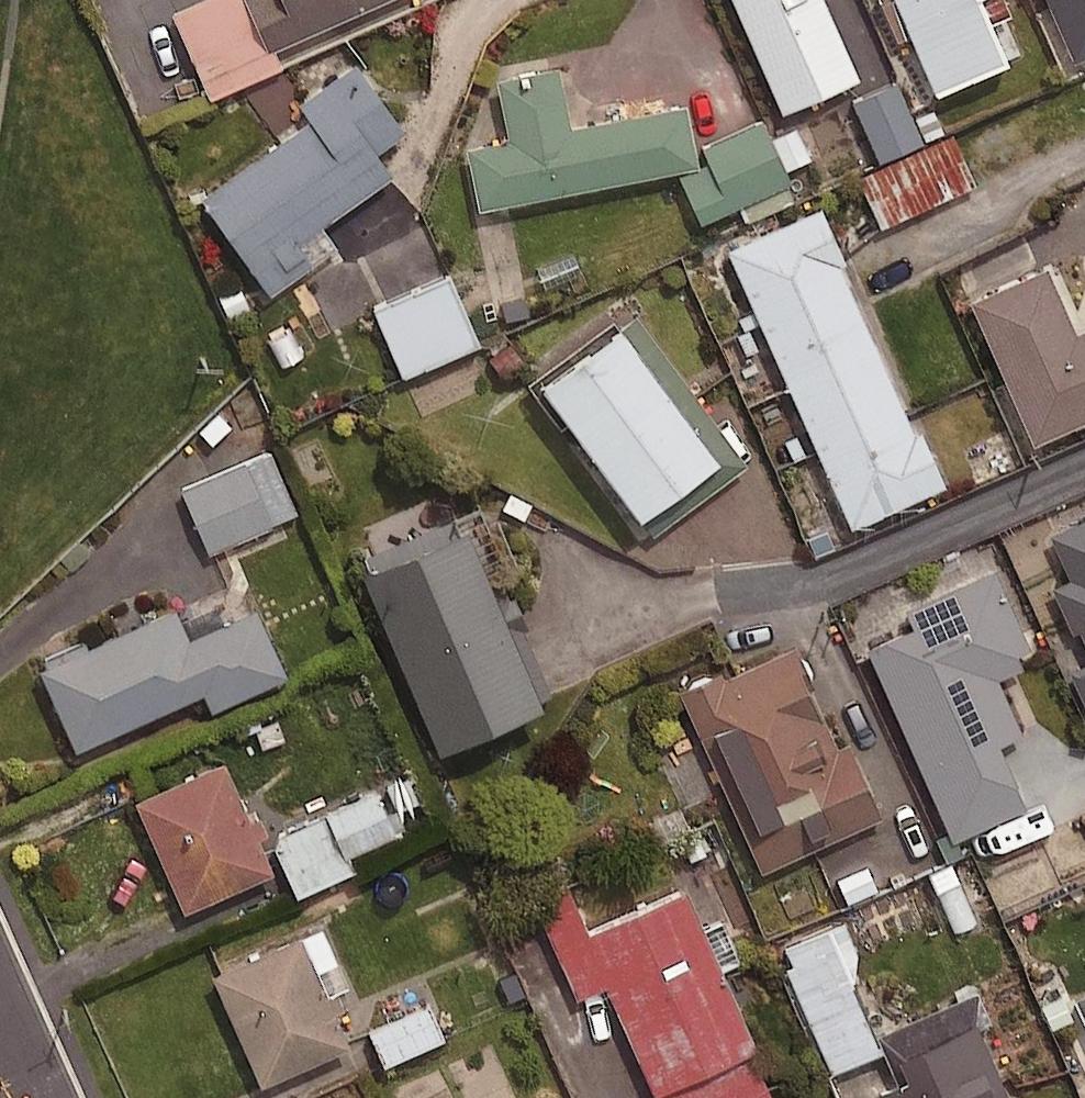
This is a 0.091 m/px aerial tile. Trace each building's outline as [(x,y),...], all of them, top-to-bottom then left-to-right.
[(276,41),(370,0),(258,0),(276,41)] [(780,108),(860,74),(828,0),(733,0),(780,108)] [(935,92),(1005,62),(978,0),(895,0),(935,92)] [(1074,57),(1084,53),(1084,0),(1049,0),(1074,57)] [(309,112),(196,190),(269,293),(314,262),(296,235),(392,168),(376,145),(406,124),(356,53),(297,94),(309,112)] [(556,62),(496,74),(509,133),(466,142),(480,206),(701,161),(688,99),(568,123),(556,62)] [(922,136),(897,77),(854,96),(879,154),(922,136)] [(798,197),(785,168),(812,156),(797,120),(769,132),(763,118),(701,145),(708,159),(677,173),(697,220),(738,202),(745,220),(798,197)] [(973,180),(951,131),(859,173),(881,221),(973,180)] [(819,202),(727,243),(851,519),(944,477),(819,202)] [(973,295),(1035,437),(1084,416),(1084,325),(1077,328),(1048,263),(973,295)] [(479,338),(451,273),(375,305),(403,370),(479,338)] [(622,314),(541,375),(639,504),(720,444),(622,314)] [(297,509),(270,449),(184,487),(211,548),(297,509)] [(1051,529),(1070,574),(1050,582),(1071,633),(1080,629),(1084,640),(1084,514),(1051,529)] [(467,516),(361,561),(437,740),(543,695),(467,516)] [(914,622),(868,642),(952,838),(1032,804),(974,669),(1031,644),(997,564),(905,603),(914,622)] [(177,601),(38,662),(74,745),(204,689),(210,704),(287,671),(257,602),(190,631),(177,601)] [(793,643),(685,692),(763,864),(881,811),(847,737),(837,741),(793,643)] [(1070,665),(1084,700),(1084,659),(1070,665)] [(225,755),(135,795),(184,906),(275,867),(225,755)] [(419,803),(406,776),(272,832),(300,892),(356,866),(348,849),(404,822),(399,812),(419,803)] [(950,855),(922,867),(948,928),(976,916),(950,855)] [(870,858),(830,872),(840,902),(880,889),(870,858)] [(687,883),(553,941),(575,994),(605,981),(652,1088),(756,1043),(687,883)] [(880,1048),(828,925),(779,946),(831,1069),(880,1048)] [(302,929),(212,968),(261,1079),(350,1040),(302,929)] [(446,1031),(432,999),(370,1028),(385,1059),(446,1031)] [(977,1013),(898,1047),(908,1068),(872,1083),(878,1097),(1015,1097),(977,1013)]
